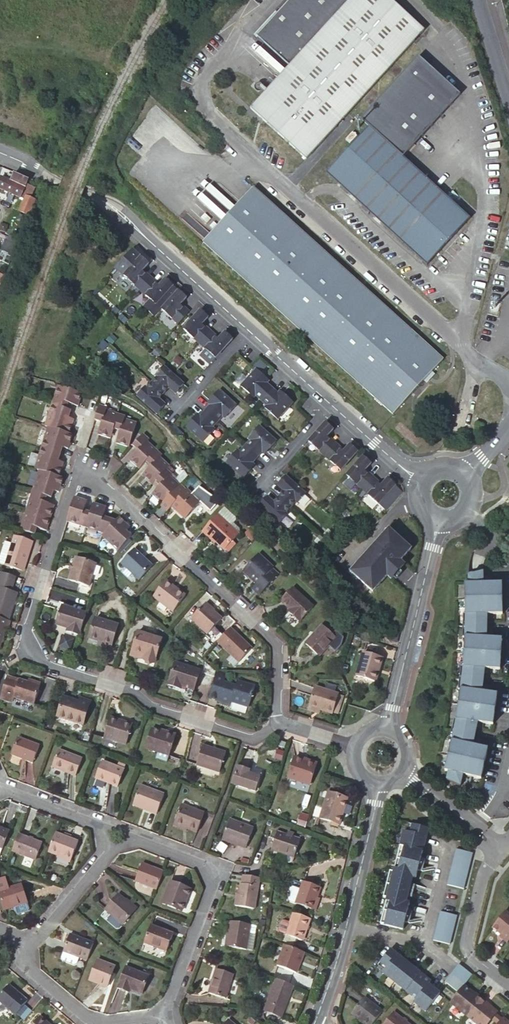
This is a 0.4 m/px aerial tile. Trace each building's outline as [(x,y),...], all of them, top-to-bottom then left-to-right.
[(288,67),(250,109),(305,159),(423,30),(390,0),(349,0),(288,67)] [(349,0),(285,0),(253,35),(288,67),(349,0)] [(417,56),(360,119),(369,127),(402,157),(460,93),(417,56)] [(449,240),(469,218),(402,157),(369,127),(327,173),(349,193),(426,264),(449,240)] [(356,136),(352,132),(345,140),(349,144),(356,136)] [(20,192),(24,182),(25,177),(13,172),(10,180),(0,176),(0,188),(18,195),(20,192)] [(20,192),(25,194),(28,183),(24,182),(20,192)] [(442,358),(253,188),(203,243),(207,247),(393,413),(427,375),(442,358)] [(32,197),(25,194),(20,205),(28,208),(32,197)] [(9,262),(12,253),(0,249),(0,259),(9,262)] [(141,290),(151,279),(143,272),(150,264),(144,258),(126,277),(141,290)] [(151,279),(141,290),(155,304),(173,286),(166,280),(159,287),(151,279)] [(180,292),(163,310),(178,325),(189,314),(181,306),(188,299),(180,292)] [(184,329),(200,344),(211,333),(203,325),(209,318),(202,311),(184,329)] [(111,312),(107,316),(112,320),(116,316),(111,312)] [(211,333),(200,344),(207,350),(201,357),(210,365),(216,359),(233,340),(226,333),(219,341),(211,333)] [(156,377),(151,383),(163,393),(168,387),(170,385),(177,391),(183,384),(172,374),(163,366),(154,376),(156,377)] [(257,396),(262,401),(273,389),(268,384),(263,379),(265,376),(257,369),(242,386),(255,398),(257,396)] [(163,393),(151,383),(146,388),(144,387),(136,396),(155,413),(162,407),(155,401),(157,399),(163,393)] [(170,385),(168,387),(174,393),(177,391),(170,385)] [(82,393),(58,386),(44,427),(46,427),(42,442),(62,449),(67,450),(71,435),(69,434),(73,420),(68,418),(71,412),(66,410),(68,404),(77,407),(82,393)] [(210,403),(204,410),(217,421),(220,418),(222,415),(224,417),(236,404),(219,389),(212,397),(214,399),(210,403)] [(273,389),(262,401),(267,406),(265,408),(278,420),(294,404),(286,397),(284,399),(279,394),(273,389)] [(155,401),(162,407),(164,404),(157,399),(155,401)] [(128,447),(136,422),(124,418),(125,416),(106,410),(107,407),(99,405),(94,419),(101,422),(97,434),(110,438),(114,429),(119,431),(116,443),(128,447)] [(217,421),(204,410),(199,416),(195,421),(192,418),(185,426),(202,441),(214,428),(212,427),(217,421)] [(483,425),(477,423),(474,437),(480,438),(483,425)] [(309,442),(325,456),(336,445),(327,438),(334,430),(326,424),(309,442)] [(245,446),(257,457),(263,451),(267,446),(270,448),(276,440),(260,426),(248,439),(250,441),(245,446)] [(231,434),(237,439),(240,435),(234,430),(231,434)] [(129,460),(136,466),(154,447),(148,442),(150,439),(144,434),(133,446),(138,450),(129,460)] [(62,449),(42,442),(33,469),(37,470),(32,487),(52,493),(57,495),(62,478),(58,477),(62,463),(58,461),(62,449)] [(336,445),(325,456),(341,471),(359,453),(351,445),(344,453),(336,445)] [(257,457),(245,446),(240,452),(238,450),(226,463),(243,478),(250,470),(248,468),(252,463),(257,457)] [(154,447),(136,466),(139,469),(146,462),(150,466),(142,475),(152,484),(156,481),(160,485),(152,494),(161,503),(179,484),(170,475),(174,470),(161,458),(162,455),(154,447)] [(347,476),(363,491),(373,480),(365,472),(372,465),(364,458),(347,476)] [(284,490),(278,496),(290,507),(295,501),(297,503),(305,493),(297,486),(286,476),(279,482),(286,488),(284,490)] [(373,480),(363,491),(366,494),(378,506),(396,487),(388,480),(381,487),(373,480)] [(279,482),(277,485),(284,490),(286,488),(279,482)] [(180,483),(179,484),(161,503),(160,505),(166,511),(171,506),(185,518),(201,500),(187,488),(186,488),(180,483)] [(19,530),(29,533),(33,534),(35,529),(45,532),(53,508),(43,505),(45,498),(50,499),(52,493),(32,487),(19,530)] [(363,491),(356,498),(360,502),(366,494),(363,491)] [(118,550),(132,535),(127,531),(131,527),(119,517),(117,520),(104,516),(107,507),(93,503),(91,512),(85,510),(88,501),(74,496),(66,521),(104,533),(102,536),(118,550)] [(290,507),(278,496),(273,502),(271,504),(264,498),(258,505),(278,523),(286,513),(285,512),(290,507)] [(266,496),(264,498),(271,504),(273,502),(266,496)] [(234,517),(223,508),(216,515),(237,534),(239,532),(239,529),(232,523),(234,520),(234,517)] [(237,534),(216,515),(201,532),(208,538),(210,536),(225,549),(231,542),(237,535),(237,534)] [(335,527),(328,534),(334,539),(341,532),(335,527)] [(250,528),(244,533),(251,541),(257,536),(250,528)] [(26,541),(29,533),(19,530),(16,529),(14,537),(26,541)] [(368,553),(351,572),(371,591),(385,575),(389,578),(391,576),(397,569),(402,564),(398,561),(408,549),(391,533),(388,531),(377,542),(376,541),(366,552),(368,553)] [(4,566),(22,572),(31,543),(26,541),(14,537),(13,537),(11,544),(7,556),(4,566)] [(11,544),(3,542),(0,553),(0,554),(7,556),(11,544)] [(231,542),(225,549),(227,551),(233,544),(231,542)] [(140,580),(153,565),(135,549),(121,563),(140,580)] [(252,589),(259,595),(279,574),(273,569),(274,568),(259,554),(243,572),(257,585),(252,589)] [(89,585),(96,562),(75,556),(68,578),(89,585)] [(391,576),(394,578),(400,571),(397,569),(391,576)] [(462,600),(499,598),(499,583),(481,584),(481,572),(465,576),(465,584),(461,584),(462,600)] [(0,573),(0,577),(13,581),(15,577),(0,573)] [(7,621),(15,594),(9,593),(13,581),(0,577),(0,619),(7,621)] [(170,612),(183,598),(166,581),(152,596),(170,612)] [(299,622),(313,607),(293,588),(280,602),(289,610),(288,612),(299,622)] [(460,625),(484,626),(484,614),(499,613),(499,598),(462,600),(462,614),(460,615),(460,625)] [(208,634),(223,619),(206,604),(192,620),(208,634)] [(79,637),(85,615),(62,608),(56,626),(68,630),(67,633),(79,637)] [(9,621),(7,621),(0,619),(0,640),(4,630),(6,630),(9,621)] [(99,642),(113,646),(119,627),(95,620),(89,639),(99,642)] [(461,652),(498,654),(499,639),(484,638),(484,626),(460,625),(460,637),(462,638),(461,652)] [(253,648),(231,628),(217,642),(240,663),(253,648)] [(318,658),(335,639),(323,628),(305,646),(318,658)] [(145,655),(144,659),(154,662),(161,637),(137,630),(131,650),(145,655)] [(61,636),(59,648),(72,649),(73,638),(61,636)] [(111,651),(113,646),(99,642),(98,647),(111,651)] [(130,655),(144,659),(145,655),(131,650),(130,655)] [(457,678),(481,680),(482,668),(498,669),(498,654),(461,652),(460,667),(458,667),(457,678)] [(375,683),(383,659),(363,653),(356,677),(375,683)] [(186,686),(194,689),(200,671),(176,664),(169,685),(180,688),(181,685),(186,686)] [(40,685),(29,682),(20,679),(19,682),(6,677),(0,695),(0,696),(13,700),(14,696),(35,702),(40,685)] [(456,704),(493,709),(495,694),(480,692),(481,680),(457,678),(456,690),(458,690),(456,704)] [(249,707),(255,688),(237,683),(236,687),(224,683),(219,702),(231,705),(232,702),(249,707)] [(309,708),(320,711),(332,715),(338,695),(315,688),(309,708)] [(84,725),(92,700),(81,697),(79,701),(64,696),(58,716),(66,719),(84,725)] [(450,730),(473,734),(476,722),(491,724),(493,709),(456,704),(454,719),(452,719),(450,730)] [(318,716),(320,711),(309,708),(308,713),(318,716)] [(127,745),(133,724),(111,717),(105,738),(127,745)] [(168,755),(175,736),(160,731),(152,728),(146,748),(168,755)] [(450,742),(447,756),(484,764),(487,749),(471,746),(473,734),(450,730),(448,741),(450,742)] [(33,762),(38,746),(17,738),(11,755),(33,762)] [(220,766),(226,748),(204,741),(198,759),(220,766)] [(284,749),(286,743),(277,741),(275,746),(284,749)] [(75,774),(81,758),(58,750),(52,766),(75,774)] [(484,764),(447,756),(444,771),(448,772),(446,780),(461,787),(464,776),(480,779),(484,764)] [(311,783),(317,764),(303,760),(295,757),(289,776),(311,783)] [(117,786),(123,769),(102,761),(97,778),(117,786)] [(252,770),(238,766),(233,784),(256,792),(261,777),(251,773),(252,770)] [(149,807),(157,810),(164,793),(141,784),(133,804),(148,809),(149,807)] [(326,795),(346,802),(348,798),(327,792),(326,795)] [(339,825),(346,802),(326,795),(319,819),(339,825)] [(182,805),(175,823),(186,827),(196,831),(203,813),(182,805)] [(247,847),(254,827),(231,819),(224,839),(247,847)] [(403,846),(396,872),(414,877),(418,878),(420,868),(423,859),(424,852),(428,838),(430,830),(415,826),(413,834),(409,833),(407,832),(403,846)] [(8,830),(0,827),(0,846),(2,847),(8,830)] [(296,856),(302,839),(279,831),(273,848),(296,856)] [(76,840),(54,832),(48,849),(70,857),(76,840)] [(41,842),(18,833),(12,849),(35,858),(41,842)] [(472,853),(457,849),(448,886),(463,890),(472,853)] [(157,887),(163,870),(142,862),(135,879),(157,887)] [(389,897),(407,902),(409,896),(411,887),(414,877),(396,872),(392,871),(385,896),(389,897)] [(255,907),(261,877),(246,875),(245,883),(243,883),(241,894),(238,894),(236,904),(243,905),(255,907)] [(5,908),(28,901),(22,883),(9,887),(6,876),(0,878),(0,894),(5,908)] [(182,909),(190,887),(171,880),(163,901),(182,909)] [(315,908),(321,887),(304,881),(298,902),(315,908)] [(122,922),(133,909),(123,900),(116,894),(104,908),(111,913),(122,922)] [(123,900),(133,909),(136,906),(125,897),(123,900)] [(382,922),(404,928),(407,918),(409,909),(411,903),(407,902),(389,897),(382,922)] [(303,939),(311,917),(293,910),(285,933),(282,931),(278,941),(286,944),(295,948),(299,938),(303,939)] [(457,915),(441,910),(433,939),(449,944),(457,915)] [(491,928),(501,936),(500,937),(507,942),(508,940),(508,939),(508,915),(504,911),(491,928)] [(122,922),(111,913),(107,917),(108,920),(116,927),(119,926),(122,922)] [(249,923),(230,920),(226,944),(245,947),(245,946),(249,923)] [(252,947),(255,924),(249,923),(245,946),(252,947)] [(167,950),(173,933),(151,924),(145,941),(167,950)] [(87,959),(93,942),(69,933),(63,950),(61,957),(62,959),(74,963),(77,962),(79,956),(87,959)] [(305,952),(295,948),(286,944),(279,966),(297,973),(305,952)] [(394,979),(409,962),(391,947),(381,960),(387,965),(384,968),(383,970),(394,979)] [(106,986),(114,966),(97,960),(90,980),(106,986)] [(394,979),(406,988),(420,971),(409,962),(394,979)] [(471,975),(457,964),(444,981),(458,992),(463,985),(471,975)] [(148,975),(125,966),(117,988),(129,992),(130,988),(142,992),(148,975)] [(226,997),(234,973),(217,968),(210,992),(226,997)] [(406,988),(416,997),(428,982),(430,979),(420,971),(406,988)] [(285,1009),(294,984),(277,978),(268,1003),(285,1009)] [(413,1000),(425,1009),(439,991),(428,982),(416,997),(413,1000)] [(27,999),(8,984),(0,994),(0,1001),(15,1014),(27,999)] [(450,1002),(468,1016),(481,999),(475,994),(474,995),(469,992),(469,990),(463,985),(458,992),(450,1002)] [(388,1010),(369,994),(355,1010),(372,1023),(377,1023),(388,1010)] [(468,1016),(478,1023),(490,1023),(493,1021),(497,1015),(499,1013),(493,1008),(491,1009),(486,1005),(488,1004),(481,999),(468,1016)] [(399,1014),(390,1023),(412,1023),(399,1014)] [(38,1016),(31,1023),(48,1023),(38,1016)]
